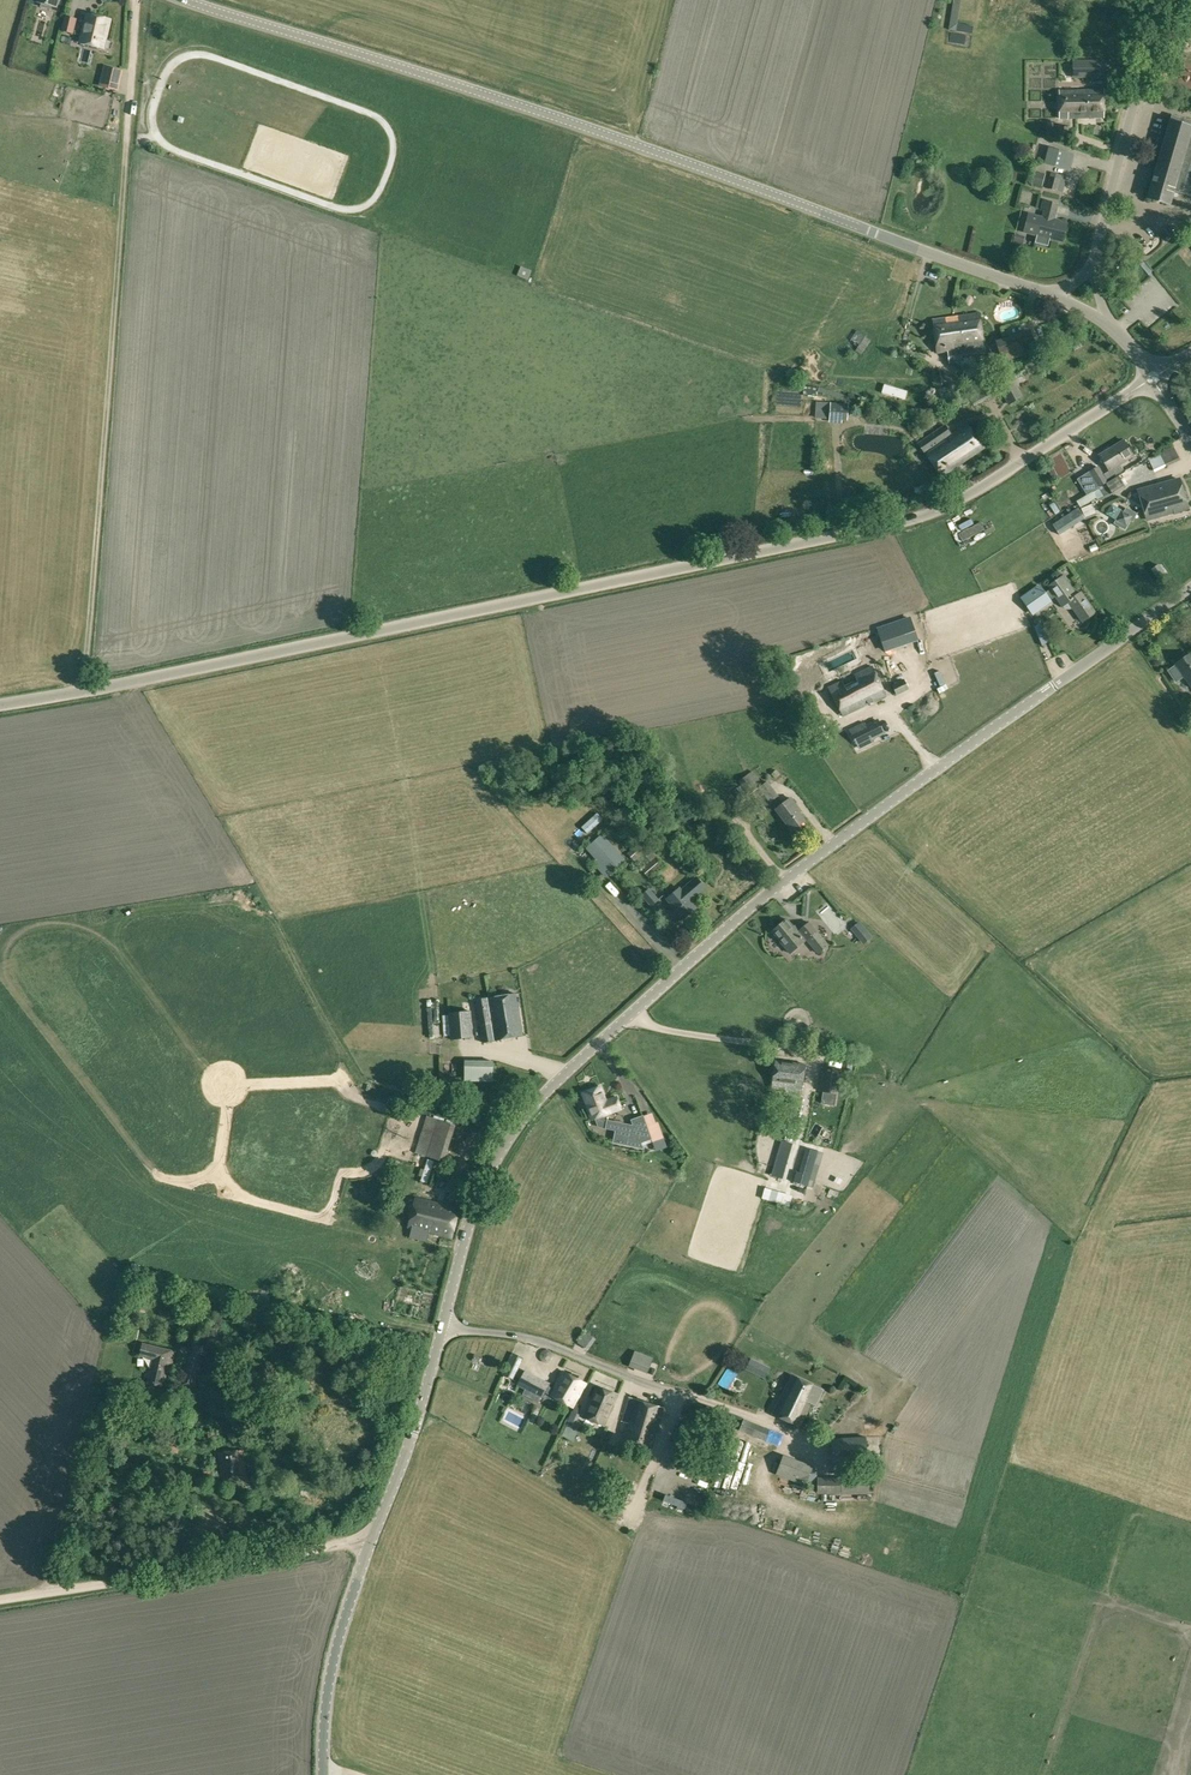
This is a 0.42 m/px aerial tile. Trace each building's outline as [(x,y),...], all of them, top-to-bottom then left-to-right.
[(37,2),(42,4),(41,7),(51,9),(51,6),(56,8),(59,0),(37,0),(37,2)] [(83,28),(80,42),(97,46),(99,39),(105,40),(110,20),(92,16),(92,19),(88,18),(85,28),(83,28)] [(76,19),(65,17),(62,31),(73,33),(76,19)] [(1083,60),(1083,77),(1104,77),(1104,61),(1083,60)] [(123,71),(109,68),(104,87),(120,91),(123,82),(125,71),(123,71)] [(1060,90),(1060,118),(1104,117),(1104,89),(1060,90)] [(1173,115),(1170,121),(1148,197),(1170,204),(1174,190),(1190,195),(1190,194),(1190,120),(1173,115)] [(1069,126),(1060,126),(1060,137),(1069,137),(1069,126)] [(1069,153),(1049,148),(1045,163),(1065,168),(1069,153)] [(1031,183),(1042,186),(1045,173),(1034,171),(1031,183)] [(1046,187),(1063,192),(1068,175),(1051,171),(1046,187)] [(1060,220),(1055,219),(1059,203),(1042,199),(1040,210),(1043,211),(1041,217),(1028,213),(1023,232),(1037,235),(1035,243),(1048,246),(1050,239),(1062,242),(1067,223),(1059,221),(1060,220)] [(980,313),(956,316),(960,349),(964,349),(965,355),(971,354),(972,361),(985,359),(984,346),(980,313)] [(936,352),(948,350),(949,363),(972,361),(971,354),(965,355),(964,349),(960,349),(956,316),(932,318),(936,352)] [(862,354),(871,339),(857,329),(848,344),(862,354)] [(1011,377),(998,384),(1008,402),(1021,395),(1011,377)] [(937,402),(960,395),(956,384),(952,384),(933,390),(937,402)] [(831,396),(821,395),(820,405),(831,406),(831,396)] [(804,406),(804,398),(782,398),(783,407),(804,406)] [(832,418),(850,418),(850,409),(832,408),(832,418)] [(969,422),(952,434),(945,425),(927,437),(926,436),(917,442),(924,454),(925,453),(942,477),(985,446),(969,422)] [(1109,470),(1120,464),(1133,456),(1124,440),(1100,454),(1109,470)] [(1174,447),(1161,453),(1167,466),(1180,460),(1174,447)] [(1109,470),(1104,474),(1098,465),(1084,475),(1093,490),(1108,481),(1107,480),(1124,471),(1120,464),(1109,470)] [(1188,508),(1179,479),(1139,490),(1147,519),(1188,508)] [(1093,503),(1077,510),(1081,519),(1096,513),(1093,503)] [(1132,516),(1122,510),(1116,520),(1126,526),(1132,516)] [(985,528),(981,521),(958,533),(962,540),(985,528)] [(1059,535),(1065,531),(1059,521),(1052,525),(1059,535)] [(1158,565),(1152,569),(1159,581),(1166,576),(1158,565)] [(1077,595),(1068,582),(1064,575),(1048,587),(1050,590),(1046,593),(1040,585),(1022,598),(1034,615),(1053,602),(1052,600),(1056,597),(1062,605),(1062,604),(1063,606),(1065,607),(1068,608),(1070,607),(1072,606),(1081,620),(1094,611),(1081,592),(1077,595)] [(913,639),(904,617),(877,627),(886,649),(913,639)] [(1042,645),(1049,640),(1038,624),(1034,626),(1042,645)] [(1176,663),(1168,668),(1177,681),(1185,676),(1190,685),(1190,655),(1190,653),(1176,663)] [(886,695),(872,665),(854,674),(850,666),(838,672),(842,680),(828,686),(843,716),(886,695)] [(909,689),(904,679),(892,684),(897,695),(909,689)] [(851,730),(859,748),(873,741),(872,740),(884,734),(878,719),(865,725),(864,723),(851,730)] [(759,787),(763,784),(753,770),(739,781),(749,795),(759,787)] [(763,784),(759,787),(770,803),(779,796),(768,780),(763,784)] [(748,795),(741,785),(734,791),(741,801),(748,795)] [(610,810),(615,806),(623,799),(618,793),(615,796),(604,804),(610,810)] [(791,797),(775,808),(792,831),(806,820),(800,813),(802,811),(791,797)] [(713,806),(707,811),(713,819),(719,814),(713,806)] [(673,844),(682,837),(677,830),(668,839),(673,844)] [(621,844),(634,861),(649,849),(636,832),(621,844)] [(604,870),(621,855),(602,834),(586,848),(595,859),(604,870)] [(639,866),(649,878),(663,866),(654,854),(639,866)] [(706,888),(696,877),(682,889),(680,887),(667,898),(684,918),(697,908),(691,900),(706,888)] [(240,883),(228,886),(232,899),(244,895),(240,883)] [(641,894),(643,896),(639,900),(646,909),(649,905),(651,907),(659,899),(650,888),(641,894)] [(833,899),(822,908),(839,930),(850,921),(833,899)] [(818,953),(828,945),(809,922),(799,931),(799,930),(797,931),(787,919),(772,931),(790,953),(807,939),(818,953)] [(863,928),(855,934),(863,943),(870,937),(863,928)] [(515,993),(475,1000),(482,1042),(522,1035),(515,993)] [(448,1012),(449,1031),(450,1040),(473,1037),(471,1010),(448,1012)] [(464,1081),(494,1082),(494,1061),(464,1060),(464,1081)] [(773,1081),(788,1083),(802,1085),(805,1064),(776,1060),(773,1081)] [(824,1067),(820,1091),(838,1094),(842,1070),(824,1067)] [(802,1085),(788,1083),(787,1093),(801,1095),(802,1085)] [(641,1142),(651,1138),(644,1118),(643,1116),(632,1120),(634,1126),(608,1120),(605,1120),(603,1115),(621,1109),(617,1096),(607,1100),(602,1084),(580,1091),(590,1120),(595,1118),(598,1127),(605,1128),(616,1130),(614,1142),(643,1148),(641,1142)] [(444,1162),(456,1125),(427,1115),(415,1152),(444,1162)] [(782,1149),(775,1171),(787,1175),(793,1152),(782,1149)] [(792,1187),(809,1190),(814,1169),(797,1166),(792,1187)] [(776,1179),(774,1188),(790,1191),(791,1182),(776,1179)] [(764,1193),(762,1200),(790,1208),(792,1201),(764,1193)] [(416,1198),(409,1228),(412,1228),(429,1232),(451,1238),(458,1209),(416,1198)] [(138,1320),(138,1316),(136,1313),(138,1307),(133,1306),(132,1312),(128,1314),(128,1318),(130,1322),(134,1323),(138,1320)] [(581,1340),(592,1345),(599,1331),(587,1326),(581,1340)] [(139,1356),(145,1358),(152,1359),(147,1382),(163,1385),(167,1367),(172,1368),(173,1365),(176,1350),(149,1343),(142,1342),(139,1356)] [(194,1386),(202,1355),(204,1346),(191,1342),(189,1351),(180,1383),(194,1386)] [(482,1357),(474,1354),(471,1360),(479,1363),(482,1357)] [(750,1361),(746,1369),(753,1373),(752,1376),(763,1382),(769,1371),(767,1369),(750,1361)] [(512,1379),(516,1372),(507,1368),(503,1375),(512,1379)] [(586,1382),(563,1370),(551,1395),(574,1407),(586,1382)] [(542,1395),(547,1386),(533,1379),(534,1376),(525,1372),(519,1383),(542,1395)] [(773,1413),(799,1426),(811,1403),(815,1405),(823,1389),(792,1374),(773,1413)] [(608,1392),(589,1384),(576,1412),(595,1421),(608,1392)] [(623,1440),(650,1448),(663,1407),(629,1397),(621,1422),(628,1424),(623,1440)] [(574,1428),(579,1416),(571,1413),(566,1425),(574,1428)] [(778,1436),(770,1432),(771,1430),(745,1419),(740,1430),(767,1441),(774,1444),(778,1436)] [(216,1435),(208,1436),(209,1445),(217,1444),(216,1435)] [(846,1474),(846,1478),(847,1492),(864,1491),(863,1474),(852,1473),(851,1462),(867,1460),(865,1436),(831,1438),(834,1475),(846,1474)] [(245,1477),(241,1447),(218,1450),(222,1480),(245,1477)] [(811,1467),(784,1457),(777,1474),(804,1484),(804,1483),(812,1486),(816,1475),(809,1472),(811,1467)] [(623,1477),(616,1495),(627,1499),(634,1481),(623,1477)] [(598,1501),(617,1508),(620,1502),(601,1493),(598,1501)] [(666,1502),(677,1506),(684,1508),(686,1502),(668,1496),(666,1502)]
